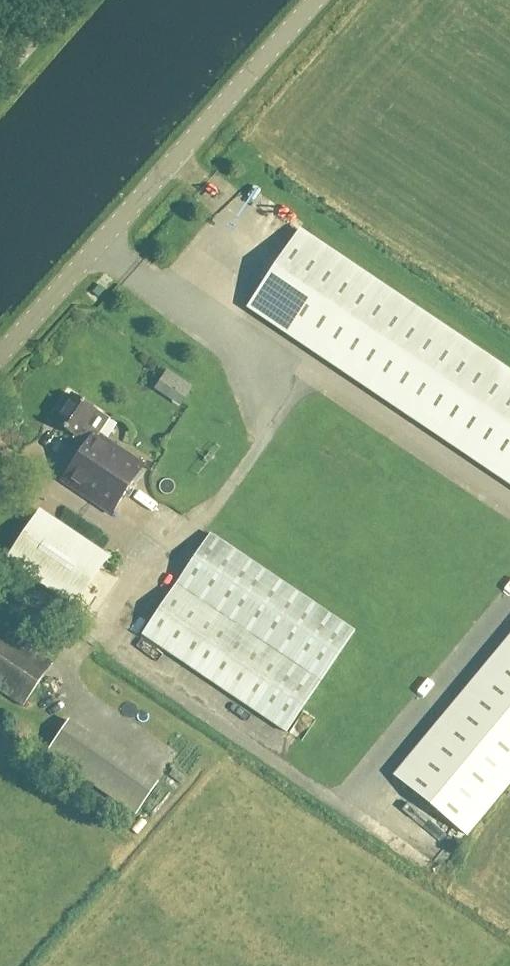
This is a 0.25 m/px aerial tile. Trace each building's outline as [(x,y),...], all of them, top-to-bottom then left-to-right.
[(301,230),(249,307),(509,483),(509,371),(301,230)] [(145,465),(98,433),(108,419),(72,394),(69,398),(65,395),(53,413),(57,416),(54,420),(75,435),(73,437),(85,446),(61,481),(111,514),(145,465)] [(109,555),(42,510),(8,561),(75,606),(109,555)] [(355,631),(211,533),(143,635),(287,732),(355,631)] [(53,663),(0,626),(0,692),(22,707),(53,663)] [(396,775),(467,835),(509,783),(509,638),(396,775)] [(70,720),(48,753),(136,814),(159,782),(70,720)]
